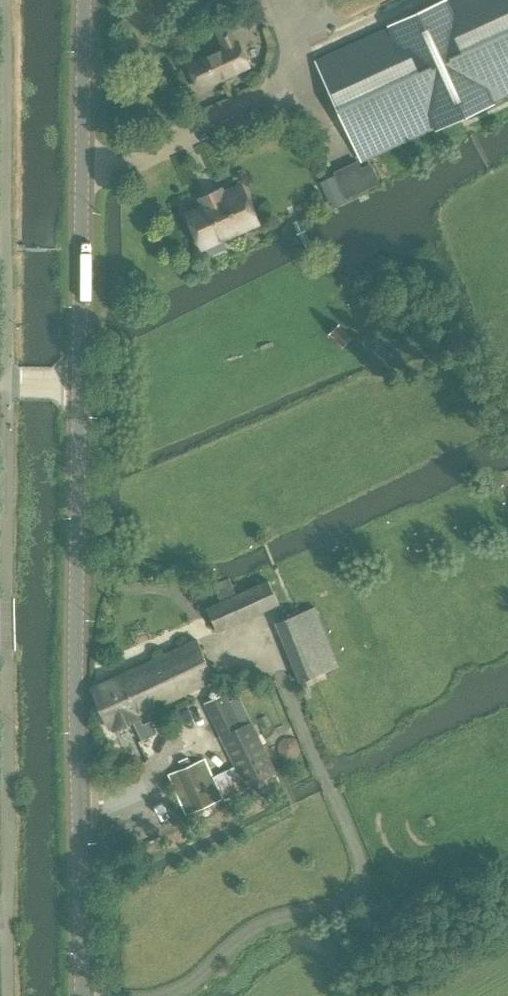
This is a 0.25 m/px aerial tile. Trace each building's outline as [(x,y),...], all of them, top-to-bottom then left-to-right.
[(507,92),(507,0),(451,0),(447,2),(446,0),(390,26),(391,28),(317,61),(362,159),(435,126),(436,128),(493,102),(492,100),(507,92)] [(239,42),(237,43),(231,28),(220,33),(226,48),(189,64),(200,88),(250,66),(239,42)] [(370,164),(361,169),(358,161),(333,172),(345,199),(379,184),(370,164)] [(202,246),(257,221),(241,185),(203,202),(204,206),(187,213),(202,246)] [(236,595),(232,583),(229,578),(213,585),(220,602),(206,608),(216,631),(278,601),(267,578),(236,595)] [(299,682),(338,666),(314,607),(275,622),(299,682)] [(137,714),(138,714),(214,679),(197,639),(93,687),(99,701),(125,689),(137,714)] [(142,724),(138,714),(137,714),(125,689),(99,701),(110,726),(112,725),(114,729),(132,720),(141,740),(156,733),(150,721),(142,724)] [(251,722),(241,727),(225,693),(204,703),(230,756),(235,766),(212,777),(203,758),(169,773),(188,814),(276,773),(268,756),(251,722)]
